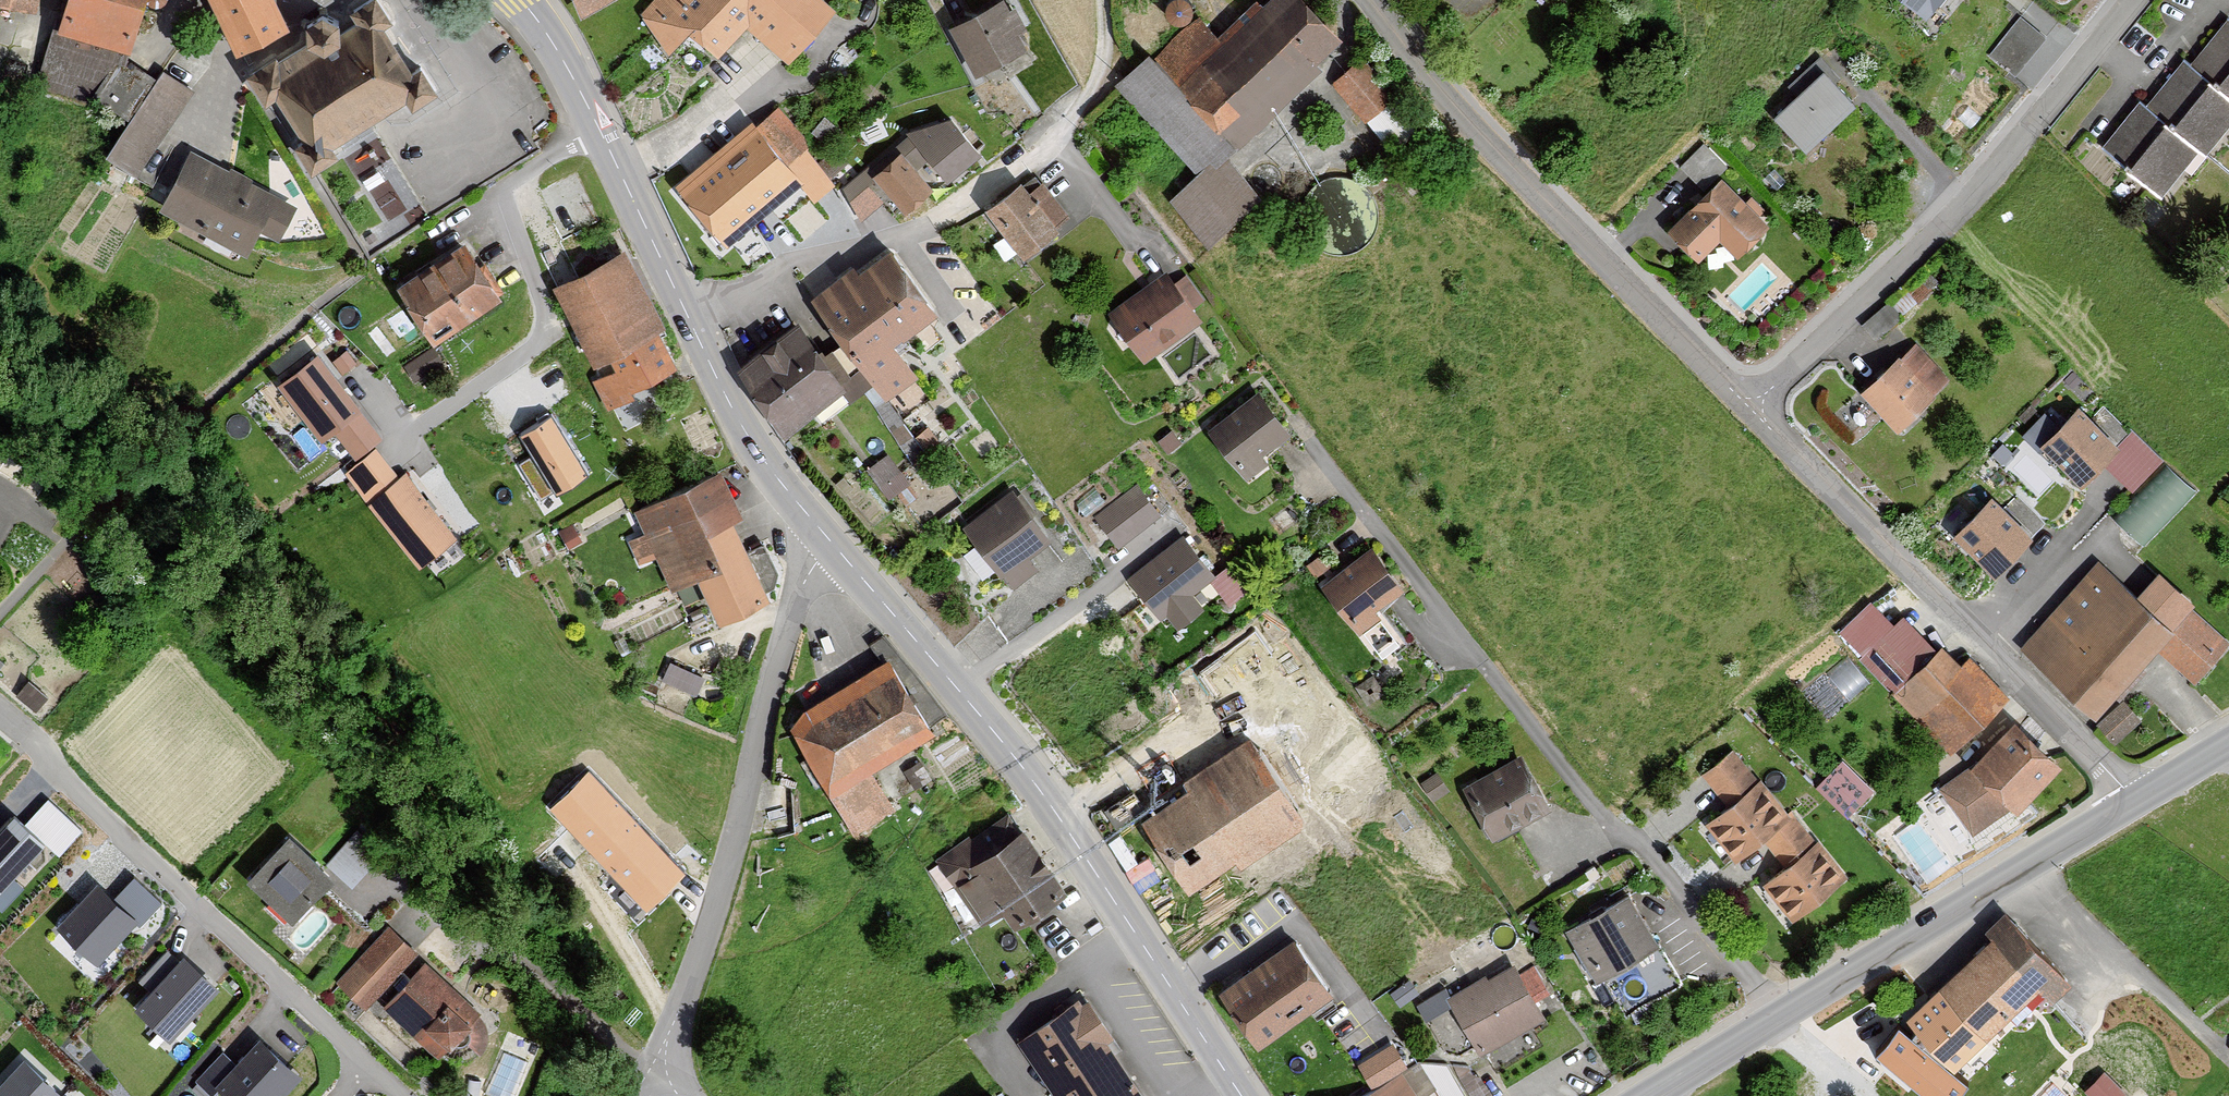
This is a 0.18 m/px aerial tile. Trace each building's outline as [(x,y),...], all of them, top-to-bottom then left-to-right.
[(25,15),(27,0),(0,0),(0,12),(25,15)] [(50,30),(122,50),(136,0),(58,0),(50,30)] [(239,53),(292,23),(280,0),(215,0),(239,53)] [(251,72),(270,101),(279,95),(308,140),(297,143),(316,172),(343,154),(337,145),(412,97),(418,107),(444,90),(426,63),(415,69),(386,24),(396,18),(384,0),(369,0),(354,10),(360,20),(346,29),(346,21),(328,12),(312,23),(313,40),(283,59),(279,53),(251,72)] [(639,17),(665,57),(682,36),(710,60),(742,28),(782,65),(829,12),(816,0),(653,0),(639,17)] [(944,26),(970,77),(1026,49),(1000,0),(995,0),(944,26)] [(1294,0),(1258,0),(1217,39),(1198,19),(1115,96),(1191,177),(1164,202),(1205,246),(1258,196),(1222,157),(1338,48),(1294,0)] [(1923,20),(1939,0),(1897,0),(1923,20)] [(2048,39),(2020,17),(1986,59),(2014,81),(2048,39)] [(2190,68),(2228,101),(2228,23),(2227,22),(2190,68)] [(122,50),(50,30),(33,90),(128,116),(152,80),(120,59),(122,50)] [(1393,99),(1358,59),(1325,89),(1361,128),(1393,99)] [(2144,109),(2194,152),(2202,159),(2228,125),(2228,101),(2190,68),(2182,62),(2144,109)] [(190,91),(158,70),(152,80),(128,116),(100,158),(132,179),(190,91)] [(1847,105),(1818,73),(1768,118),(1797,150),(1847,105)] [(775,104),(671,186),(717,249),(737,233),(749,246),(814,201),(801,183),(804,138),(775,104)] [(2144,109),(2137,104),(2100,150),(2158,197),(2194,152),(2144,109)] [(988,152),(958,117),(910,131),(953,181),(988,152)] [(1727,170),(1703,145),(1677,171),(1700,193),(1661,232),(1693,264),(1714,243),(1730,259),(1763,226),(1717,180),(1727,170)] [(940,187),(907,150),(879,176),(912,212),(940,187)] [(288,204),(182,151),(152,213),(239,256),(251,233),(269,242),(288,204)] [(866,212),(889,193),(866,164),(843,183),(866,212)] [(1016,182),(979,211),(1017,259),(1067,220),(1039,183),(1025,194),(1016,182)] [(881,248),(806,303),(878,401),(911,378),(884,341),(927,310),(881,248)] [(463,251),(402,290),(436,341),(496,302),(463,251)] [(615,252),(546,288),(586,365),(598,358),(608,376),(592,384),(604,408),(677,371),(615,252)] [(1165,276),(1107,316),(1141,364),(1199,324),(1165,276)] [(797,324),(741,372),(787,440),(841,390),(797,324)] [(1946,382),(1911,344),(1878,374),(1855,395),(1890,433),(1946,382)] [(378,439),(317,361),(283,387),(324,439),(334,431),(355,457),(378,439)] [(1254,394),(1203,435),(1238,477),(1288,436),(1254,394)] [(2120,452),(2136,436),(2105,404),(2088,420),(2120,452)] [(2041,443),(2063,420),(2048,406),(2026,429),(2041,443)] [(2088,420),(2078,410),(2041,449),(2063,470),(2080,489),(2107,467),(2120,452),(2088,420)] [(589,475),(551,414),(518,435),(555,496),(589,475)] [(2164,464),(2136,436),(2107,467),(2132,493),(2164,464)] [(892,446),(870,463),(892,493),(914,476),(892,446)] [(453,540),(404,479),(400,483),(377,454),(350,475),(422,565),(453,540)] [(2170,458),(2118,513),(2146,540),(2198,485),(2170,458)] [(736,518),(714,471),(628,510),(665,588),(688,578),(739,555),(724,523),(736,518)] [(1161,513),(1137,482),(1094,516),(1118,547),(1161,513)] [(1010,492),(961,529),(1008,591),(1036,570),(1026,558),(1047,542),(1010,492)] [(2030,542),(2047,525),(2018,496),(2001,512),(2030,542)] [(2001,512),(1990,501),(1959,532),(1999,573),(2030,542),(2001,512)] [(1185,534),(1130,576),(1164,619),(1170,615),(1182,630),(1208,611),(1195,593),(1217,576),(1185,534)] [(1368,550),(1316,591),(1350,634),(1402,593),(1368,550)] [(758,596),(739,555),(688,578),(707,619),(758,596)] [(2164,629),(2095,566),(2017,652),(2089,717),(2149,651),(2191,689),(2228,648),(2184,607),(2164,629)] [(1955,670),(1902,619),(1856,665),(1949,754),(2006,695),(1967,658),(1955,670)] [(703,687),(709,668),(673,657),(667,677),(703,687)] [(883,663),(783,725),(851,835),(890,810),(867,773),(928,735),(883,663)] [(2138,724),(2121,705),(2096,726),(2114,746),(2138,724)] [(1182,791),(1133,825),(1179,891),(1225,859),(1233,871),(1320,811),(1329,824),(1373,793),(1353,765),(1316,792),(1267,723),(1178,785),(1182,791)] [(2051,761),(2007,723),(1936,791),(1968,836),(2011,812),(2051,761)] [(1852,813),(1879,785),(1845,752),(1818,781),(1852,813)] [(1723,806),(1701,823),(1732,863),(1761,840),(1790,818),(1760,779),(1755,783),(1732,753),(1701,776),(1723,806)] [(1518,760),(1461,790),(1489,842),(1545,812),(1518,760)] [(678,869),(587,774),(550,809),(641,904),(678,869)] [(51,787),(27,812),(18,803),(0,823),(0,885),(47,835),(61,847),(87,820),(51,787)] [(1796,814),(1790,818),(1761,840),(1782,867),(1757,886),(1787,924),(1845,880),(1796,814)] [(364,879),(381,833),(350,821),(333,867),(364,879)] [(1058,890),(1015,830),(943,882),(977,929),(997,915),(1006,928),(1058,890)] [(282,837),(240,882),(284,924),(326,879),(282,837)] [(142,910),(106,877),(57,928),(93,962),(142,910)] [(1626,895),(1561,934),(1590,983),(1656,945),(1626,895)] [(2068,982),(2007,920),(1949,977),(1995,1023),(2030,988),(2046,1004),(2068,982)] [(418,958),(389,930),(335,985),(364,1013),(418,958)] [(1285,941),(1213,994),(1253,1048),(1325,996),(1285,941)] [(212,979),(183,951),(135,1001),(165,1029),(212,979)] [(1512,964),(1445,1000),(1475,1056),(1542,1020),(1512,964)] [(476,1015),(423,965),(381,1009),(439,1061),(457,1065),(475,1058),(483,1047),(483,1030),(476,1015)] [(1949,977),(1903,1023),(1948,1069),(1995,1023),(1949,977)] [(1013,1040),(1050,1095),(1138,1095),(1101,1042),(1074,1002),(1013,1040)] [(252,1027),(204,1078),(223,1095),(276,1095),(300,1071),(252,1027)] [(62,1089),(25,1054),(0,1081),(0,1095),(55,1095),(62,1089)] [(1361,1095),(1418,1095),(1400,1068),(1361,1095)] [(2101,1072),(2081,1095),(2082,1095),(2124,1095),(2126,1094),(2101,1072)]
